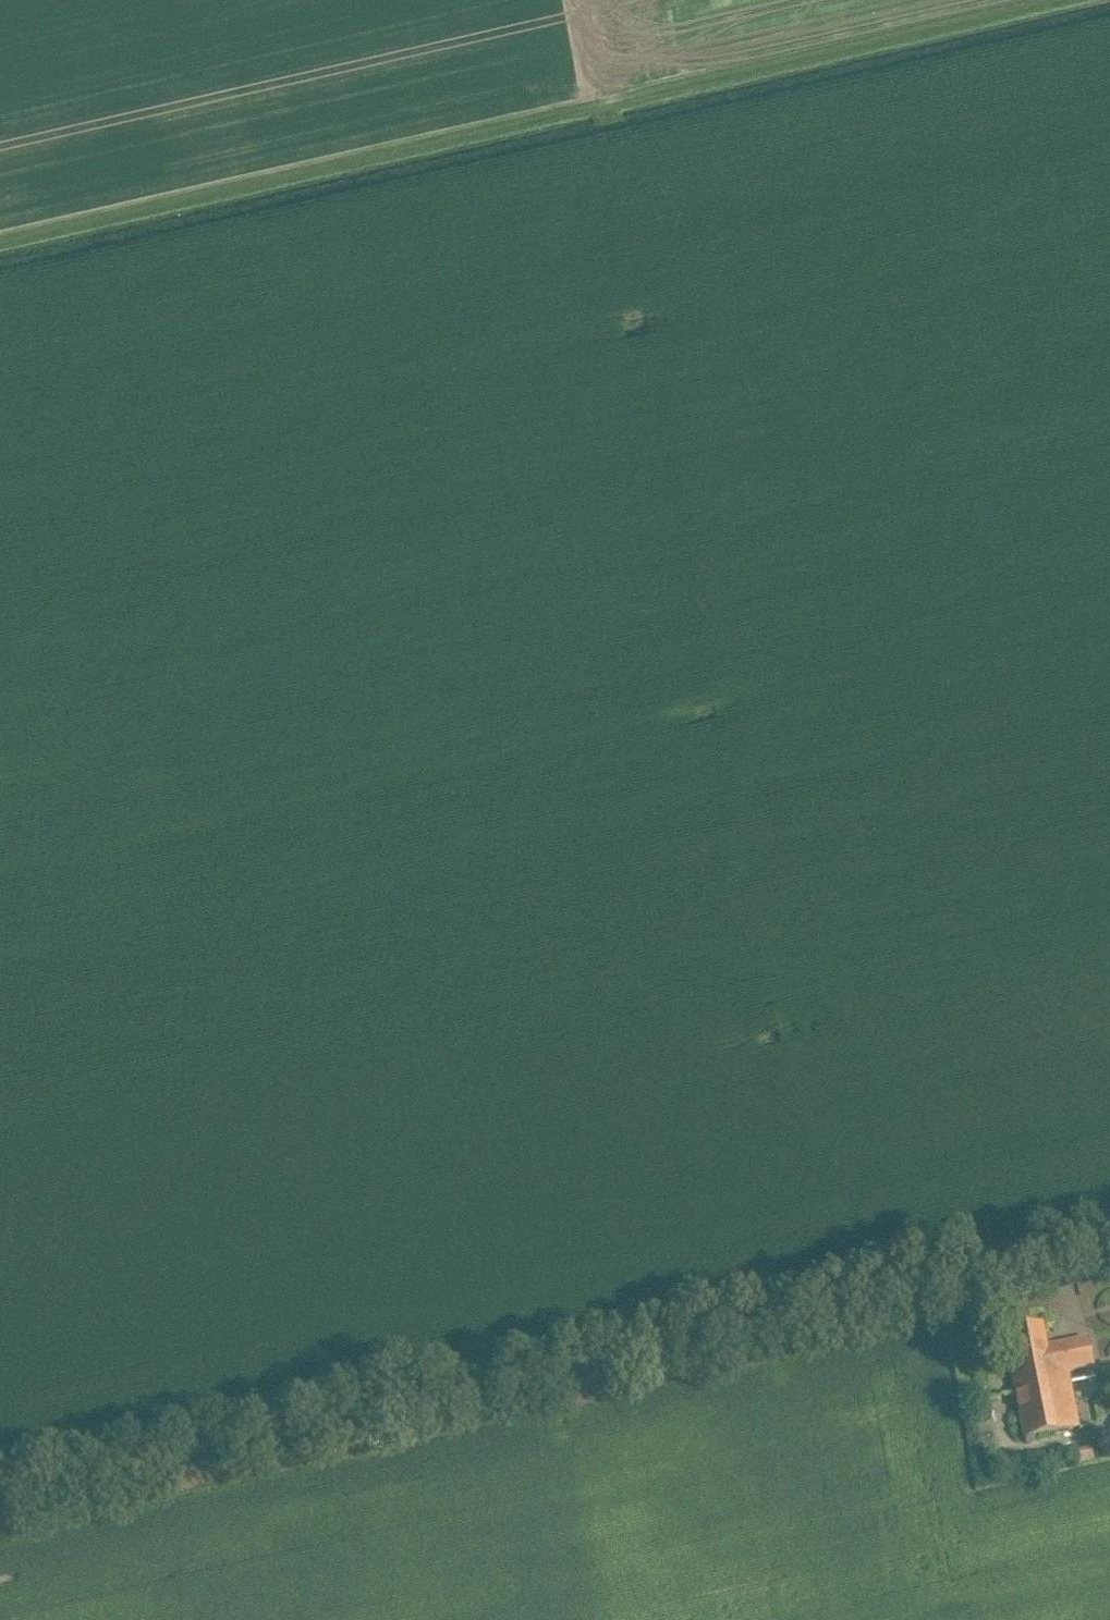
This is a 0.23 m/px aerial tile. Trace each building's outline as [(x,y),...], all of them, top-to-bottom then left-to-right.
[(1094,1368),(1092,1360),(1088,1338),(1046,1347),(1042,1325),(1010,1332),(1016,1365),(1009,1367),(1024,1440),(1080,1429),(1069,1373),(1094,1368)]
